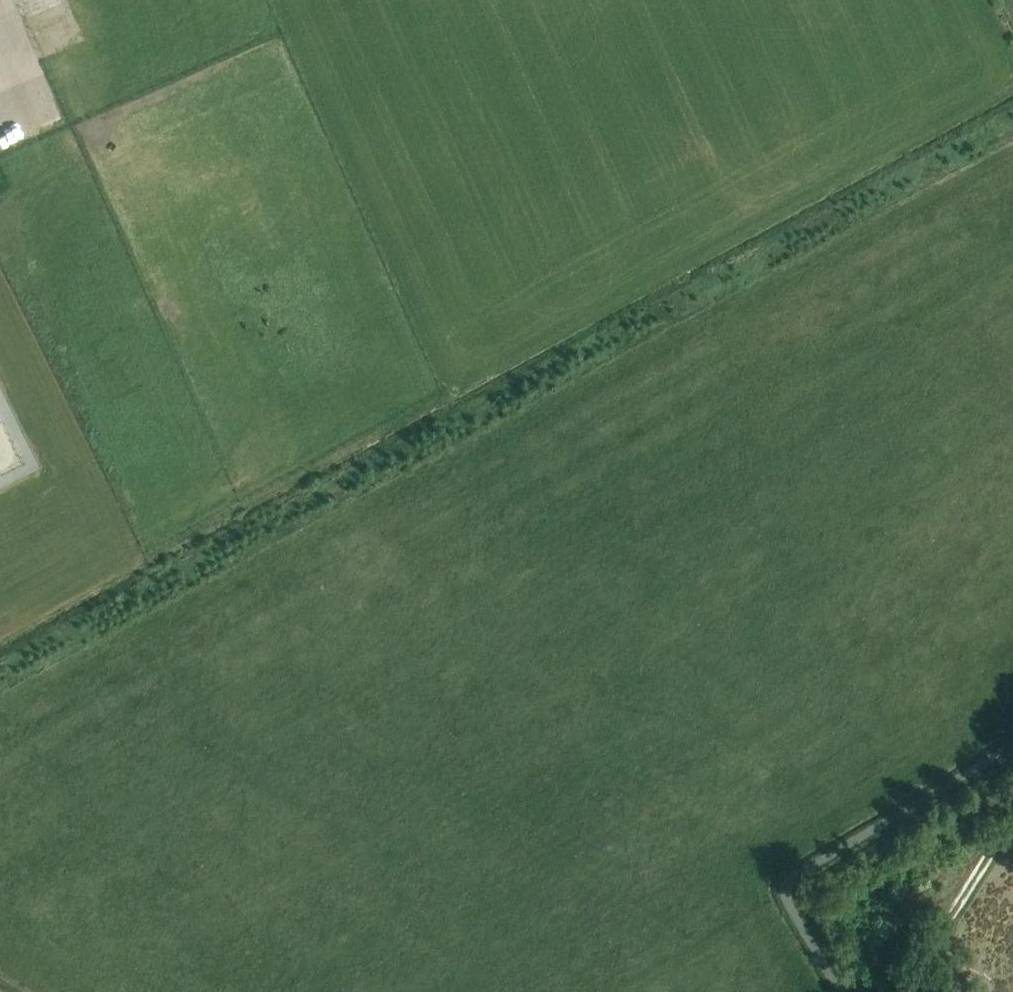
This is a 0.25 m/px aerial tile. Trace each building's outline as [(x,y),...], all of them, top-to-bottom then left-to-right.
[(2,25),(33,10),(29,0),(0,0),(0,22),(2,25)]
